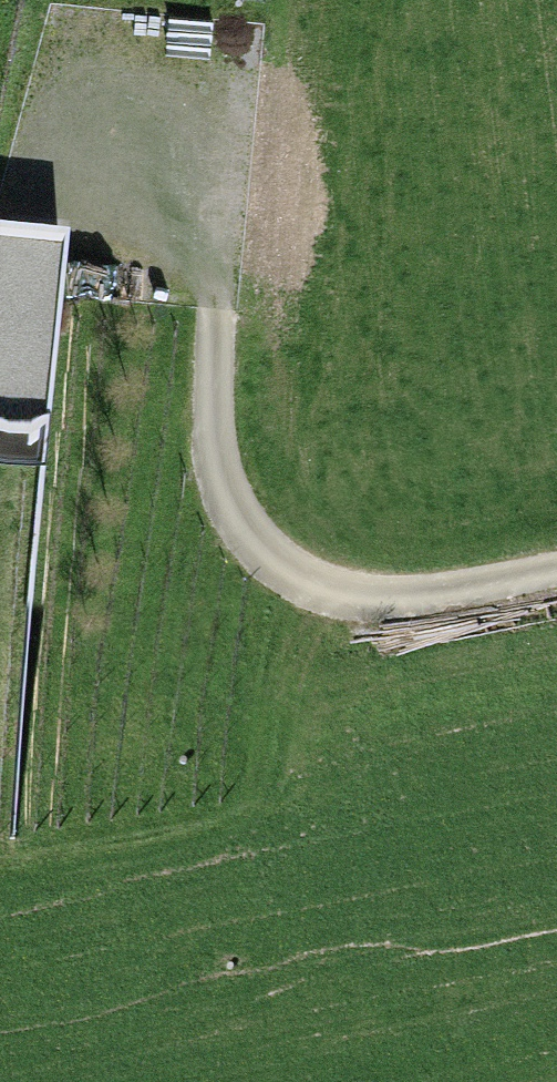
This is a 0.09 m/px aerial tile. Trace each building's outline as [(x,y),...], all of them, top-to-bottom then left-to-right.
[(0,197),(0,447),(54,454),(76,292),(87,209),(0,197)]
